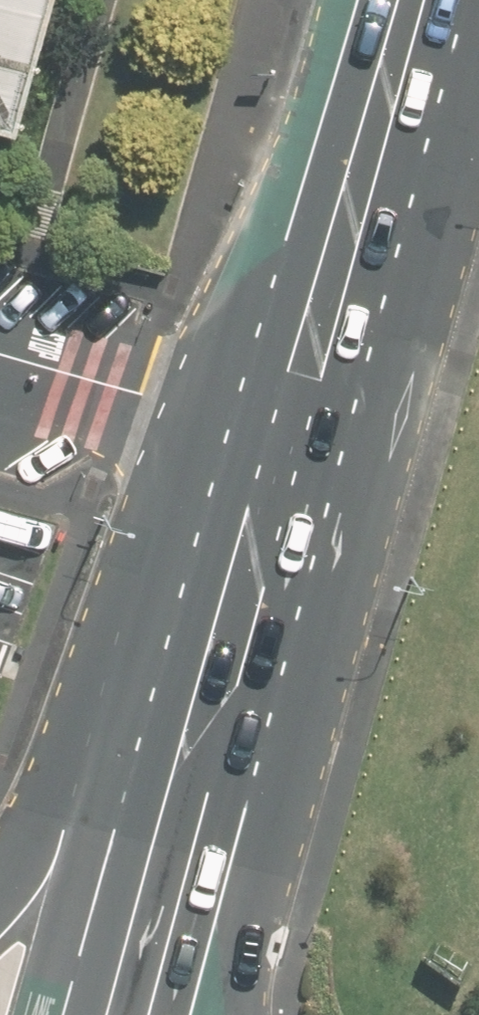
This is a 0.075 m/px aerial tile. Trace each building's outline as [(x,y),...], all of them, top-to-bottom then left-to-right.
[(4,126),(39,0),(0,0),(0,125),(4,126)]
